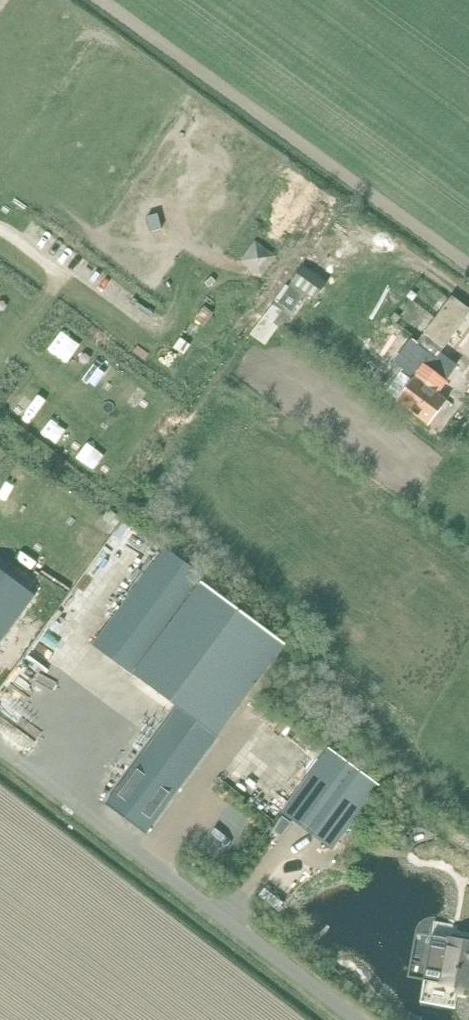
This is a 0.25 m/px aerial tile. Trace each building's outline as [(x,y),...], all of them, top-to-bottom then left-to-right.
[(255,240),(239,263),(261,278),(276,257),(255,240)] [(305,267),(292,283),(315,300),(327,283),(305,267)] [(292,314),(304,297),(288,285),(276,302),(292,314)] [(440,353),(454,335),(468,314),(468,309),(452,296),(434,320),(416,344),(436,359),(440,353)] [(181,339),(174,348),(184,355),(190,345),(181,339)] [(436,359),(416,344),(400,366),(411,375),(415,378),(396,402),(428,426),(447,400),(433,389),(441,379),(445,382),(456,365),(440,353),(436,359)] [(111,511),(104,519),(112,526),(119,517),(111,511)] [(107,630),(95,647),(133,676),(203,584),(205,580),(167,551),(107,630)] [(34,597),(0,573),(0,643),(34,597)] [(179,711),(108,806),(143,832),(146,834),(215,742),(217,739),(219,737),(218,737),(285,647),(203,584),(133,676),(179,711)] [(281,812),(333,850),(380,786),(329,748),(281,812)] [(432,935),(425,981),(459,987),(458,993),(468,995),(468,942),(432,935)]
